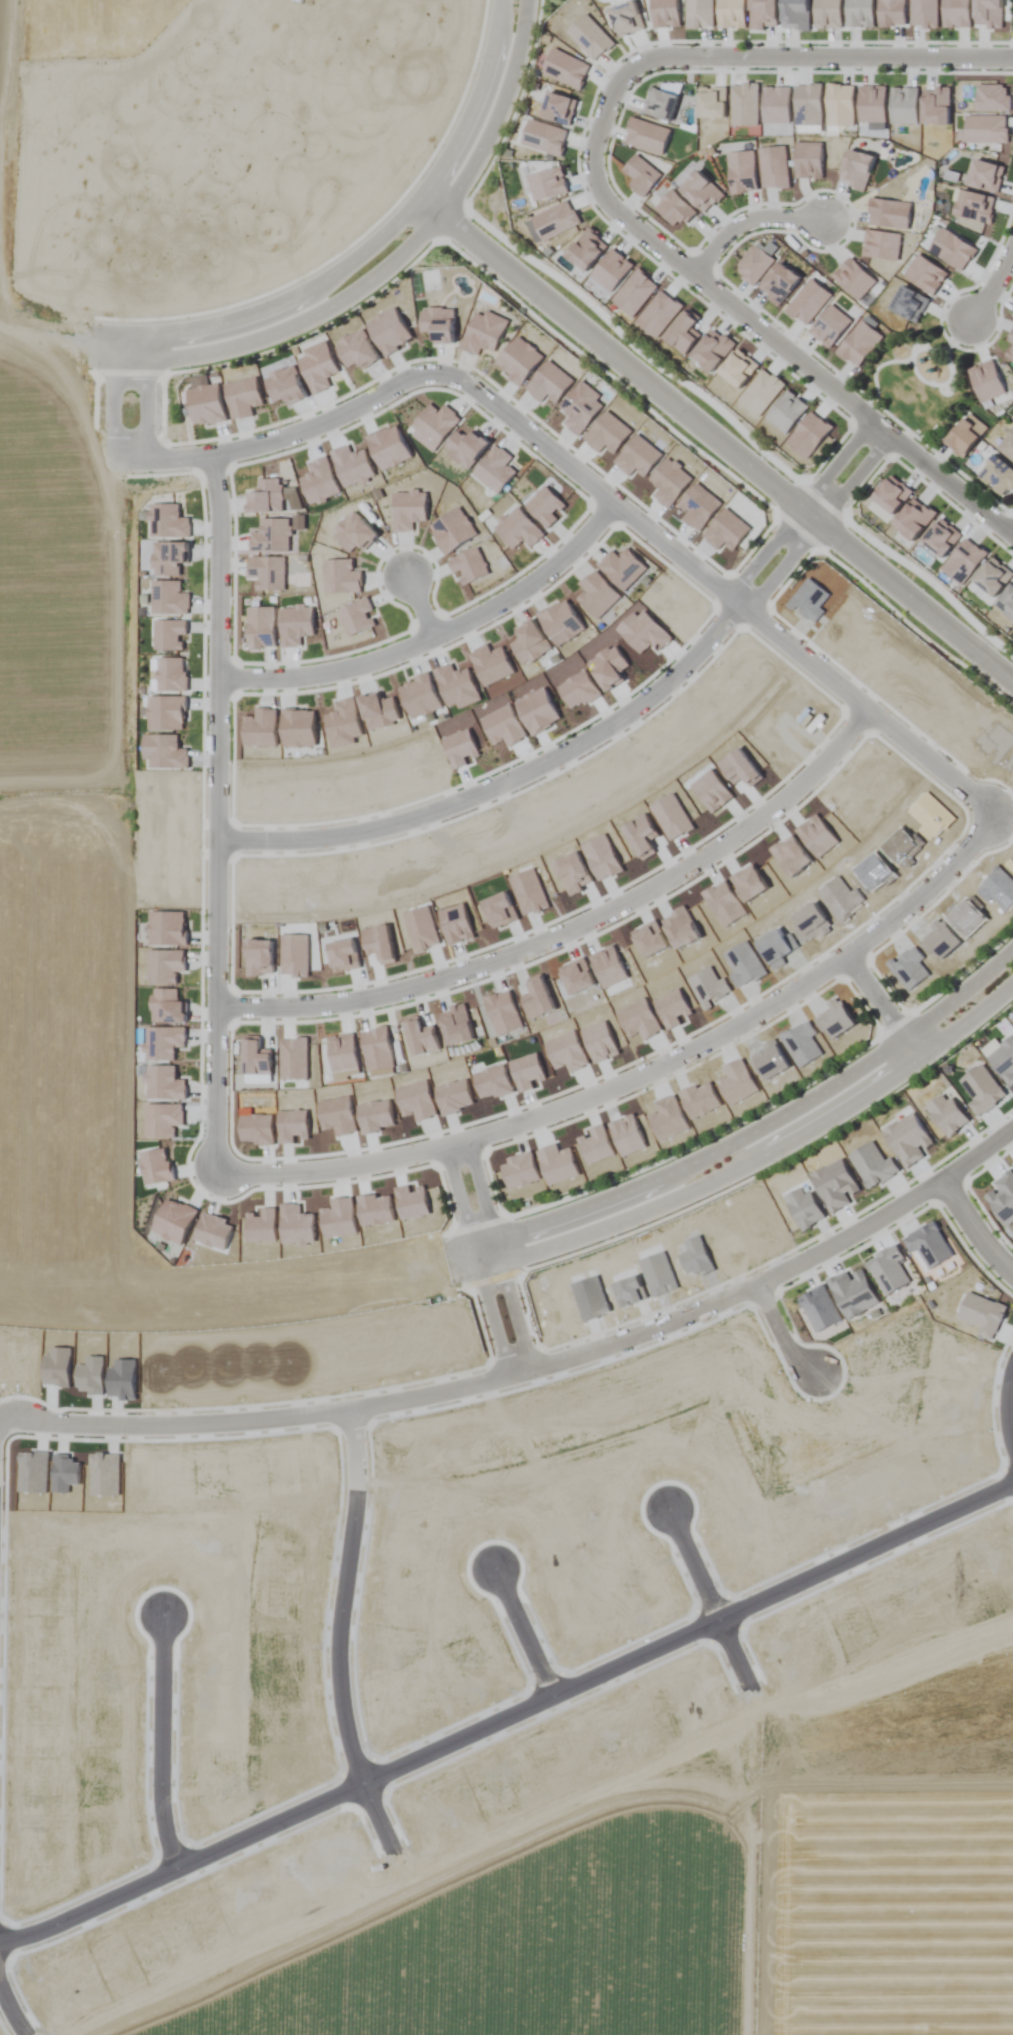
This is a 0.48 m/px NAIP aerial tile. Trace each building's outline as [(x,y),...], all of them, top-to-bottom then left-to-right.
[(942,441),(961,458),(981,434),(962,418),(942,441)] [(1012,455),(1012,425),(998,443),(1012,455)] [(995,452),(1012,465),(1012,484),(1006,491),(980,470),(995,452)]
